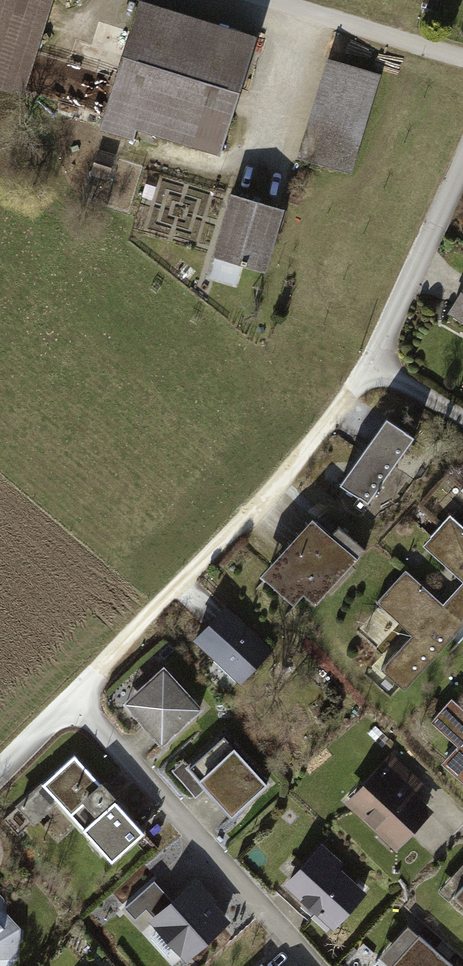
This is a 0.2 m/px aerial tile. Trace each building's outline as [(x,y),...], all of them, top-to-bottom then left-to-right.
[(20,90),(48,0),(0,0),(0,84),(20,90)] [(257,37),(139,1),(123,54),(122,57),(101,127),(134,137),(140,116),(224,142),(257,37)] [(375,74),(334,62),(304,162),(344,174),(375,74)] [(280,208),(233,195),(216,255),(262,269),(280,208)] [(450,313),(462,321),(462,290),(450,313)] [(414,438),(386,418),(339,485),(367,504),(414,438)] [(430,536),(462,566),(462,527),(449,515),(430,536)] [(317,522),(274,569),(315,605),(365,550),(340,527),(332,536),(317,522)] [(406,570),(377,602),(407,629),(415,620),(421,625),(381,668),(405,690),(462,626),(462,622),(446,606),(406,570)] [(446,606),(462,622),(462,587),(446,606)] [(225,609),(198,638),(242,680),(270,650),(225,609)] [(164,668),(136,693),(152,711),(141,721),(162,743),(200,708),(164,668)] [(451,698),(433,718),(462,745),(462,708),(451,698)] [(268,783),(224,735),(189,767),(232,816),(268,783)] [(75,755),(42,784),(112,861),(144,833),(75,755)] [(441,762),(462,783),(462,772),(447,756),(441,762)] [(425,810),(382,770),(352,802),(395,842),(425,810)] [(317,852),(289,884),(317,910),(312,916),(328,930),(362,893),(317,852)] [(453,896),(462,904),(462,885),(453,896)] [(192,887),(156,920),(187,955),(224,921),(192,887)] [(147,909),(136,897),(125,908),(136,920),(147,909)] [(15,957),(16,950),(0,933),(0,965),(5,965),(15,957)] [(419,935),(391,965),(453,965),(419,935)]
